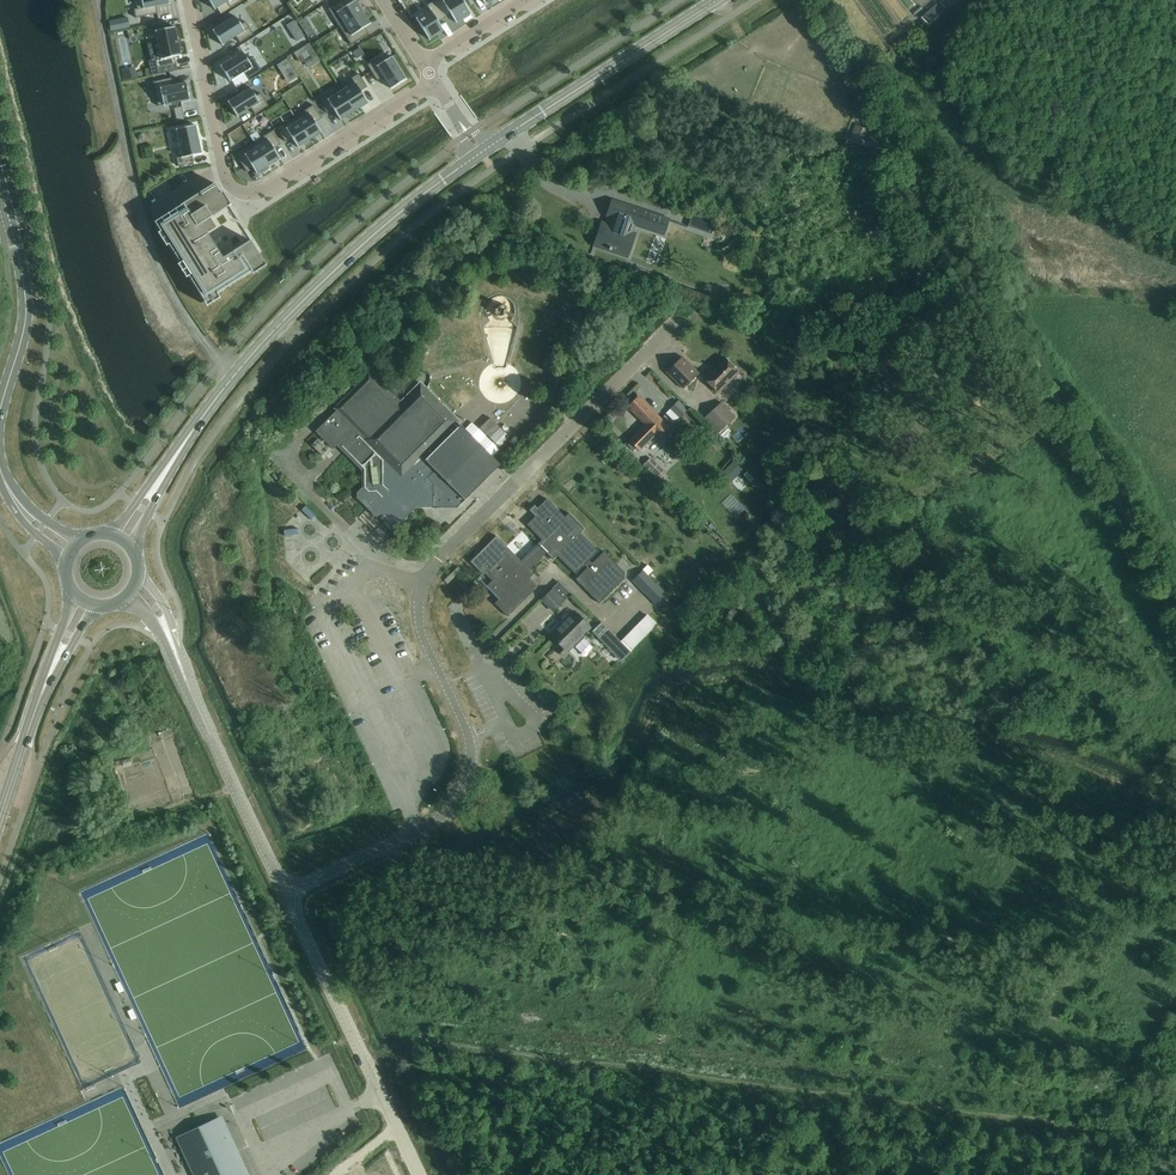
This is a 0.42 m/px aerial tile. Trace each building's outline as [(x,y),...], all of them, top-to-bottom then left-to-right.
[(134,8),(134,9),(136,18),(146,16),(158,13),(156,6),(169,3),(169,4),(170,4),(169,0),(136,0),(137,7),(134,8)] [(244,0),(209,0),(211,3),(215,10),(216,9),(215,9),(226,2),(228,5),(230,8),(238,3),(244,0)] [(356,1),(356,0),(346,7),(342,0),(328,9),(340,27),(363,12),(356,1)] [(434,1),(445,19),(451,15),(456,23),(457,22),(464,17),(470,14),(471,14),(470,13),(462,0),(435,0),(434,1)] [(417,18),(416,18),(422,27),(430,40),(430,39),(436,35),(443,31),(444,31),(439,23),(444,19),(445,19),(434,1),(427,5),(430,10),(423,14),(417,18)] [(236,6),(239,12),(248,9),(246,3),(236,6)] [(287,3),(280,6),(283,16),(291,13),(287,3)] [(928,25),(944,10),(937,3),(921,17),(928,25)] [(369,34),(365,27),(370,24),(371,23),(370,23),(363,12),(340,27),(351,45),(369,34)] [(214,30),(213,30),(217,37),(223,46),(223,45),(229,41),(236,36),(238,40),(240,43),(247,39),(254,34),(246,22),(241,25),(235,16),(235,17),(223,24),(214,30)] [(306,17),(299,22),(304,30),(311,25),(306,17)] [(128,18),(121,20),(123,29),(130,28),(128,18)] [(295,20),(286,26),(296,42),(305,36),(295,20)] [(158,41),(149,43),(152,60),(155,60),(157,68),(166,66),(176,64),(175,60),(175,57),(181,55),(177,37),(175,28),(175,27),(155,31),(155,32),(156,32),(158,41)] [(309,43),(294,52),(301,63),(316,53),(309,43)] [(221,66),(230,81),(231,81),(230,80),(232,80),(244,72),(248,79),(252,76),(261,70),(253,58),(248,61),(243,52),(240,46),(232,51),(235,57),(221,66)] [(360,48),(353,53),(357,59),(364,54),(360,48)] [(373,61),(368,65),(373,74),(377,81),(380,79),(384,77),(387,82),(391,88),(390,88),(391,89),(398,84),(406,79),(406,78),(405,79),(392,58),(391,57),(389,58),(383,62),(381,59),(380,57),(373,61)] [(290,64),(287,59),(277,65),(280,70),(290,64)] [(134,68),(122,70),(124,82),(137,79),(134,68)] [(365,98),(361,91),(364,90),(367,87),(364,82),(359,73),(351,78),(354,83),(353,84),(343,90),(342,91),(354,112),(357,110),(367,103),(368,103),(368,104),(368,103),(365,98)] [(153,82),(156,97),(158,106),(159,106),(164,105),(164,106),(165,105),(178,102),(189,100),(190,100),(188,89),(186,83),(186,82),(186,83),(177,85),(173,86),(172,81),(171,78),(162,80),(154,82),(153,82)] [(269,106),(261,93),(256,96),(251,88),(228,102),(237,116),(251,108),(255,114),(269,106)] [(354,112),(342,91),(329,99),(326,94),(318,99),(322,105),(327,113),(333,109),(341,121),(342,120),(341,120),(354,112)] [(322,119),(313,105),(295,117),(310,140),(316,136),(318,134),(319,134),(321,132),(315,123),(322,119)] [(310,140),(295,117),(277,128),(286,142),(292,138),(298,147),(301,145),(304,143),(310,140)] [(878,132),(856,124),(850,139),(864,144),(864,145),(862,151),(863,151),(872,154),(874,148),(876,149),(878,149),(878,148),(882,137),(877,135),(877,134),(878,132)] [(198,139),(196,126),(196,125),(176,130),(177,130),(180,145),(182,156),(182,157),(179,158),(177,158),(178,164),(178,166),(195,163),(194,156),(202,154),(202,153),(201,153),(198,139)] [(281,145),(272,131),(254,143),(257,148),(268,166),(274,162),(277,160),(280,158),(274,149),(281,145)] [(268,166),(257,148),(254,143),(236,154),(247,172),(253,168),(257,173),(260,171),(262,169),(262,170),(268,166)] [(229,206),(215,183),(154,222),(204,302),(265,263),(259,254),(251,240),(223,258),(206,231),(215,225),(210,218),(229,206)] [(601,223),(594,245),(617,253),(621,244),(631,247),(635,234),(630,232),(632,224),(636,225),(637,225),(662,233),(667,220),(668,220),(669,220),(612,201),(607,215),(611,217),(608,225),(601,223)] [(715,222),(692,214),(688,226),(711,234),(715,222)] [(758,280),(755,288),(765,291),(768,284),(758,280)] [(514,314),(514,313),(514,309),(511,305),(509,303),(507,302),(502,301),(498,301),(496,302),(493,304),(491,306),(490,308),(489,313),(489,315),(490,318),(492,322),(494,324),(497,325),(501,326),(505,326),(507,325),(510,323),(512,321),(513,319),(514,314)] [(684,389),(699,374),(682,357),(667,372),(684,389)] [(718,393),(739,372),(724,358),(703,378),(718,393)] [(433,506),(433,508),(457,508),(500,465),(459,425),(456,428),(452,424),(452,419),(420,386),(414,387),(398,402),(394,398),(395,393),(389,386),(384,386),(382,389),(369,375),(363,376),(333,405),(333,410),(313,430),(331,449),(335,445),(359,470),(359,488),(355,491),(355,497),(374,515),(378,516),(391,529),(414,506),(433,506)] [(658,438),(669,427),(639,397),(628,408),(645,424),(629,440),(640,451),(656,435),(658,438)] [(679,417),(687,409),(678,400),(670,408),(679,417)] [(735,417),(722,403),(704,419),(717,433),(735,417)] [(550,404),(538,416),(544,422),(556,410),(550,404)] [(537,421),(529,425),(532,431),(540,427),(537,421)] [(516,435),(510,440),(515,448),(522,443),(516,435)] [(317,439),(312,445),(322,456),(324,455),(328,450),(318,440),(317,439)] [(651,457),(643,464),(657,479),(664,471),(651,457)] [(734,461),(726,469),(735,477),(743,470),(734,461)] [(747,469),(736,480),(744,488),(755,476),(747,469)] [(565,517),(547,499),(538,508),(535,505),(529,510),(536,516),(527,524),(542,540),(538,544),(547,553),(554,560),(558,556),(576,574),(585,565),(588,568),(576,579),(600,603),(625,579),(625,572),(604,551),(592,563),(590,560),(599,551),(581,533),(585,529),(569,513),(565,517)] [(542,591),(530,578),(534,574),(530,570),(547,553),(538,544),(521,561),(497,536),(471,561),(483,574),(487,570),(495,578),(491,582),(490,583),(486,586),(499,599),(495,603),(508,616),(525,600),(529,604),(542,591)] [(668,596),(648,575),(653,570),(648,565),(632,580),(658,606),(668,596)] [(553,589),(542,599),(554,611),(564,601),(571,594),(560,582),(553,589)] [(565,622),(551,635),(562,646),(558,650),(564,656),(574,645),(580,652),(593,640),(585,633),(591,628),(574,611),(565,621),(565,622)] [(622,639),(633,650),(660,623),(649,612),(622,639)] [(612,633),(601,622),(592,632),(606,646),(621,660),(630,651),(612,633)] [(420,703),(428,698),(423,690),(415,694),(420,703)] [(322,1108),(333,1111),(335,1102),(325,1099),(322,1108)] [(185,1143),(196,1167),(201,1168),(202,1168),(205,1173),(201,1174),(248,1174),(230,1134),(225,1137),(220,1127),(210,1123),(189,1133),(185,1143)] [(267,1126),(266,1134),(279,1135),(280,1126),(267,1126)]
